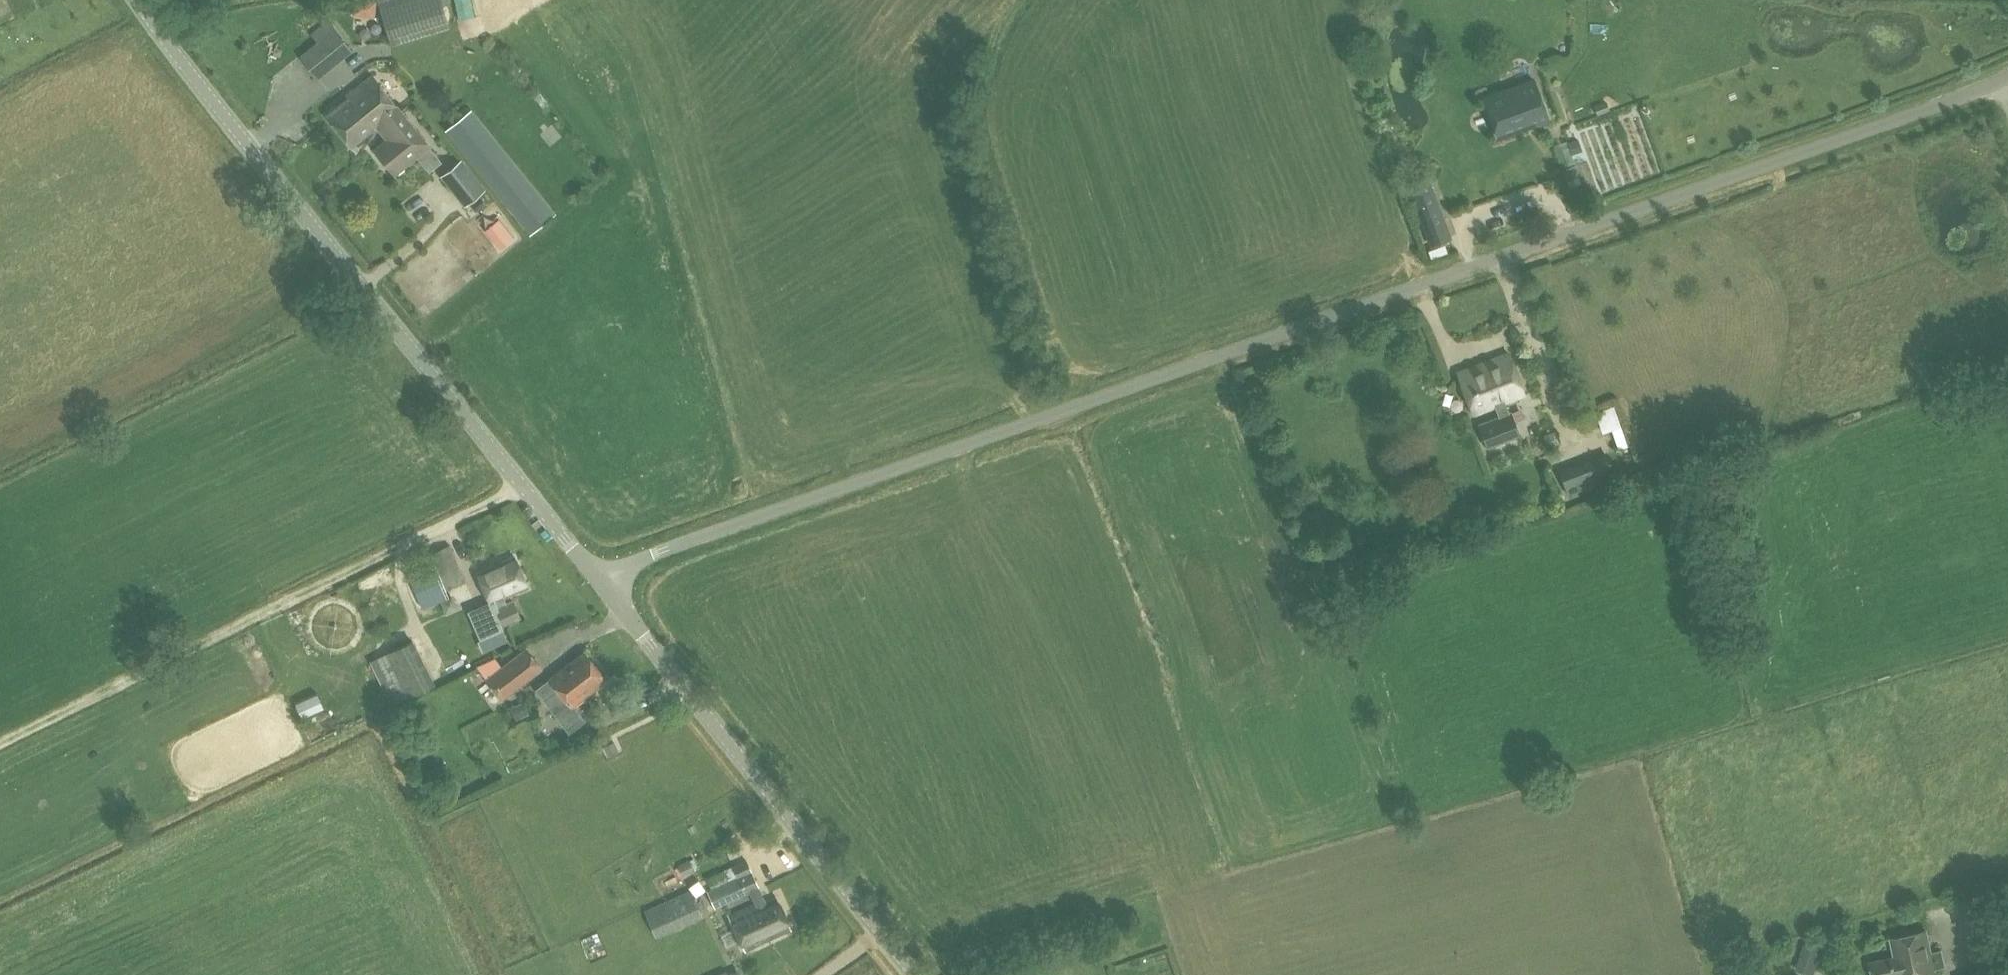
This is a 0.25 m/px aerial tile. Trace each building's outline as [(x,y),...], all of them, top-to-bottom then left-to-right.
[(384,27),(372,0),(346,0),(363,36),(384,27)] [(392,42),(449,25),(441,0),(379,0),(392,42)] [(312,32),(320,45),(337,32),(328,20),(312,32)] [(337,32),(320,45),(303,59),(318,78),(353,51),(337,32)] [(378,130),(404,109),(375,73),(346,96),(348,98),(340,105),(337,102),(327,110),(329,113),(327,115),(351,145),(353,144),(356,147),(378,130)] [(1498,138),(1548,119),(1533,79),(1483,98),(1498,138)] [(446,130),(531,234),(556,213),(472,108),(446,130)] [(404,109),(378,130),(380,132),(383,129),(392,140),(379,151),(399,176),(435,147),(406,111),(405,111),(404,109)] [(442,176),(466,205),(488,187),(464,157),(442,176)] [(1576,165),(1563,169),(1566,180),(1580,175),(1576,165)] [(1422,177),(1407,183),(1431,245),(1450,237),(1443,219),(1439,220),(1437,215),(1422,177)] [(1573,197),(1586,192),(1583,183),(1569,187),(1573,197)] [(1495,405),(1505,401),(1525,393),(1509,352),(1458,371),(1474,413),(1495,405)] [(1495,405),(1499,416),(1509,412),(1505,401),(1495,405)] [(1601,411),(1609,431),(1627,424),(1620,404),(1601,411)] [(1509,412),(1499,416),(1479,424),(1486,443),(1516,431),(1509,412)] [(1562,470),(1570,494),(1616,477),(1608,453),(1562,470)] [(431,553),(446,589),(467,581),(450,544),(431,553)] [(479,574),(492,604),(496,602),(507,625),(522,618),(515,602),(508,605),(505,598),(529,588),(515,558),(479,574)] [(445,612),(457,607),(452,596),(440,600),(445,612)] [(478,613),(488,635),(503,629),(494,606),(478,613)] [(372,661),(393,704),(437,683),(415,640),(372,661)] [(488,678),(504,698),(542,668),(526,648),(488,678)] [(535,690),(570,734),(586,721),(573,705),(607,679),(585,651),(535,690)] [(511,704),(514,717),(526,715),(524,701),(511,704)] [(605,745),(609,753),(618,749),(614,741),(605,745)] [(711,891),(718,907),(726,904),(745,950),(791,930),(777,897),(766,902),(760,889),(761,888),(749,861),(736,867),(741,878),(711,891)] [(690,892),(683,895),(648,911),(660,938),(695,923),(702,919),(690,892)] [(1874,974),(1906,974),(1935,969),(1927,930),(1893,937),(1897,956),(1871,961),(1874,974)] [(1808,966),(1820,970),(1829,947),(1816,943),(1808,966)]
